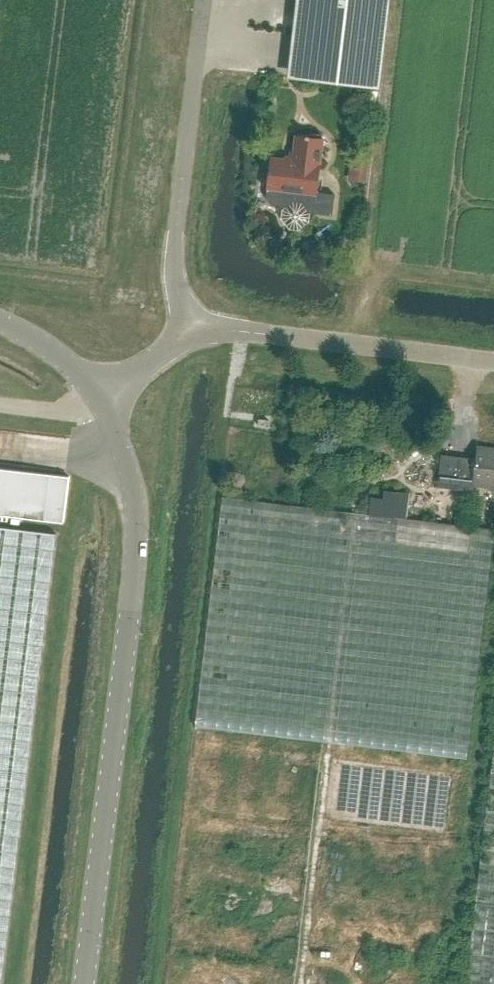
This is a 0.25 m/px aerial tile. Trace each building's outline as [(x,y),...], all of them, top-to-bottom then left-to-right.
[(298,78),(382,87),(392,0),(307,0),(298,78)] [(296,136),(293,161),(317,193),(324,139),(296,136)] [(358,175),(373,175),(373,152),(358,152),(358,175)] [(332,216),(335,195),(317,193),(293,161),(272,158),(268,187),(268,188),(267,197),(273,205),(285,206),(284,217),(291,225),(302,227),(310,220),(311,214),(332,216)] [(476,483),(493,485),(493,449),(476,446),(474,463),(458,461),(459,457),(442,455),(438,486),(475,491),(476,483)] [(4,515),(63,522),(69,476),(10,469),(0,468),(0,515),(4,515)] [(480,528),(246,500),(247,494),(223,491),(222,498),(222,500),(195,725),(467,757),(493,535),(493,530),(480,528)] [(393,517),(396,493),(384,492),(383,500),(371,499),(369,514),(393,517)] [(56,534),(0,527),(0,983),(1,983),(56,534)] [(483,838),(465,983),(493,983),(493,747),(483,838)]
